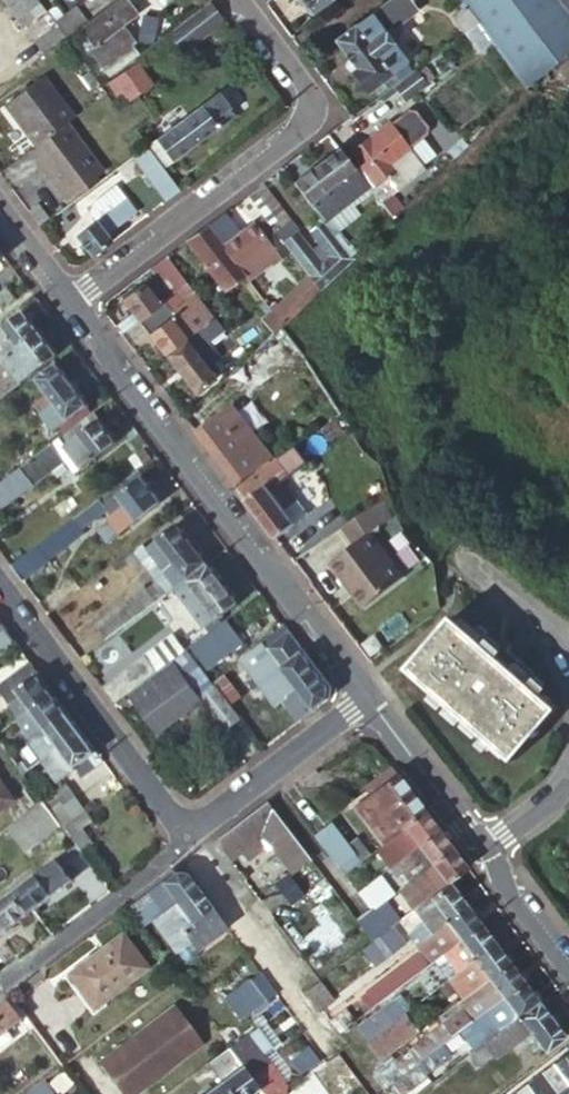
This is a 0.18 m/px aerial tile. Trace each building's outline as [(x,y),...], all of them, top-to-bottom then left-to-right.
[(41,55),(63,39),(53,25),(34,0),(1,0),(41,55)] [(110,78),(139,56),(118,29),(136,15),(125,0),(122,0),(82,30),(94,47),(89,50),(110,78)] [(314,13),(330,0),(304,0),(314,13)] [(415,69),(394,40),(400,35),(393,25),(418,7),(413,0),(391,0),(337,40),(357,67),(353,71),(368,93),(383,82),(389,89),(415,69)] [(476,22),(461,0),(456,0),(452,3),(457,10),(452,14),(464,31),(476,22)] [(476,22),(526,89),(568,52),(568,0),(461,0),(476,22)] [(221,19),(210,3),(171,32),(183,48),(221,19)] [(63,39),(87,21),(77,7),(53,25),(63,39)] [(86,67),(73,50),(66,55),(79,72),(86,67)] [(568,85),(568,59),(554,72),(567,86),(568,85)] [(128,88),(111,101),(118,110),(135,97),(150,86),(134,64),(119,75),(128,88)] [(389,89),(378,97),(390,113),(426,86),(415,69),(389,89)] [(63,126),(72,120),(41,78),(4,106),(35,147),(63,126)] [(135,97),(145,111),(160,100),(150,86),(135,97)] [(145,148),(162,170),(234,117),(218,95),(145,148)] [(393,190),(422,168),(388,123),(348,153),(372,184),(383,176),(393,190)] [(35,147),(27,152),(63,200),(70,195),(92,179),(99,174),(63,126),(35,147)] [(165,201),(178,192),(162,170),(145,148),(133,158),(165,201)] [(378,202),(338,148),(290,184),(320,222),(358,194),(372,212),(380,206),(378,202)] [(94,182),(92,179),(70,195),(72,199),(94,182)] [(296,227),(264,183),(247,196),(261,214),(309,279),(318,291),(350,260),(320,222),(311,229),(322,242),(331,255),(321,262),(311,250),(295,228),(296,227)] [(104,212),(124,197),(115,186),(91,203),(91,216),(100,208),(104,212)] [(391,220),(401,210),(389,194),(378,202),(380,206),(391,220)] [(261,214),(247,196),(236,204),(250,223),(261,214)] [(89,258),(108,244),(103,236),(134,212),(124,197),(104,212),(100,208),(91,216),(94,220),(72,236),(89,258)] [(38,207),(26,215),(35,226),(47,218),(38,207)] [(241,234),(225,213),(221,216),(207,226),(243,274),(246,279),(277,256),(254,225),(241,234)] [(356,235),(366,245),(381,230),(372,220),(356,235)] [(243,274),(207,226),(188,241),(224,289),(243,274)] [(322,242),(311,250),(321,262),(331,255),(322,242)] [(187,288),(165,258),(149,270),(156,279),(144,288),(143,286),(122,302),(139,325),(187,288)] [(281,326),(318,291),(309,279),(277,309),(274,304),(268,308),(272,314),(281,326)] [(5,311),(18,301),(6,286),(0,290),(0,304),(5,311)] [(211,320),(187,288),(139,325),(162,357),(211,320)] [(24,312),(12,321),(0,330),(0,361),(6,356),(39,333),(24,312)] [(261,322),(271,336),(281,326),(272,314),(261,322)] [(219,331),(211,320),(162,357),(192,397),(211,381),(202,368),(215,357),(205,342),(219,331)] [(271,336),(226,379),(245,406),(262,394),(272,408),(279,402),(269,388),(304,361),(290,338),(281,326),(271,336)] [(39,333),(6,356),(15,368),(0,379),(0,399),(57,357),(39,333)] [(57,430),(90,406),(59,364),(43,376),(54,391),(38,404),(45,413),(39,417),(46,426),(52,422),(57,430)] [(262,394),(245,406),(256,419),(272,408),(262,394)] [(227,409),(193,434),(234,487),(254,471),(266,463),(260,455),(261,453),(227,409)] [(94,412),(47,446),(0,480),(0,507),(65,461),(73,473),(116,442),(94,412)] [(137,470),(150,460),(141,448),(127,457),(137,470)] [(234,487),(275,540),(294,525),(280,507),(290,500),(275,479),(266,486),(254,471),(234,487)] [(162,503),(139,472),(101,500),(107,508),(112,515),(107,519),(119,534),(162,503)] [(292,499),(290,500),(280,507),(294,525),(306,516),(292,499)] [(101,500),(73,520),(80,528),(107,508),(101,500)] [(393,519),(379,500),(368,507),(381,525),(382,527),(384,526),(393,519)] [(368,507),(338,529),(351,548),(370,534),(381,525),(368,507)] [(9,566),(21,582),(48,562),(46,559),(82,532),(80,528),(73,520),(9,566)] [(190,577),(210,562),(183,525),(149,550),(150,551),(140,558),(154,577),(167,594),(190,577)] [(412,566),(384,526),(382,527),(381,525),(370,534),(401,575),(412,566)] [(403,578),(401,575),(370,534),(351,548),(327,566),(361,611),(403,578)] [(149,550),(146,544),(126,558),(131,565),(140,558),(150,551),(149,550)] [(236,598),(210,562),(190,577),(207,599),(193,610),(197,615),(203,623),(236,598)] [(110,636),(167,594),(154,577),(97,620),(110,636)] [(197,615),(99,687),(112,704),(127,693),(188,648),(190,646),(209,632),(203,623),(197,615)] [(556,707),(453,617),(409,668),(512,760),(556,707)] [(237,650),(218,625),(209,632),(190,646),(209,671),(237,650)] [(0,629),(0,653),(15,642),(3,626),(0,629)] [(330,687),(285,627),(242,661),(275,703),(282,698),(299,722),(329,699),(330,687)] [(110,636),(84,654),(92,665),(118,646),(110,636)] [(188,648),(127,693),(157,732),(200,700),(222,730),(240,718),(188,648)] [(23,652),(0,670),(0,681),(28,660),(23,652)] [(0,681),(0,693),(18,717),(24,713),(53,692),(28,660),(0,681)] [(67,712),(53,692),(24,713),(18,717),(17,718),(34,737),(46,728),(67,712)] [(94,749),(67,712),(46,728),(58,745),(42,757),(56,776),(79,759),(87,770),(95,764),(87,754),(94,749)] [(25,745),(11,756),(22,772),(37,761),(25,745)] [(95,764),(102,759),(94,749),(87,754),(95,764)] [(396,776),(391,769),(365,789),(369,796),(375,791),(396,776)] [(388,810),(409,794),(404,786),(396,776),(375,791),(388,810)] [(14,798),(0,779),(0,808),(14,798)] [(65,783),(43,799),(60,822),(75,843),(80,849),(88,842),(79,829),(91,819),(65,783)] [(366,828),(388,810),(375,791),(369,796),(352,809),(366,828)] [(416,803),(409,794),(388,810),(402,827),(423,812),(416,803)] [(60,822),(43,799),(6,828),(22,851),(60,822)] [(308,860),(265,803),(218,839),(218,847),(228,861),(239,853),(246,862),(263,849),(257,840),(261,837),(267,846),(288,875),(303,864),(308,860)] [(388,810),(366,828),(379,845),(402,827),(388,810)] [(432,824),(423,812),(402,827),(417,847),(437,831),(432,824)] [(312,835),(328,857),(346,844),(330,822),(312,835)] [(417,847),(402,827),(379,845),(373,850),(388,869),(417,847)] [(430,866),(451,850),(446,843),(437,831),(417,847),(388,869),(396,880),(403,875),(409,882),(430,866)] [(257,840),(263,849),(267,846),(261,837),(257,840)] [(328,857),(341,874),(350,866),(366,855),(353,838),(346,844),(328,857)] [(74,853),(80,849),(75,843),(70,847),(74,853)] [(448,884),(466,870),(459,861),(451,850),(430,866),(445,886),(448,884)] [(90,887),(102,879),(86,858),(75,867),(90,887)] [(15,890),(29,908),(67,878),(54,859),(15,890)] [(319,884),(303,864),(288,875),(286,877),(301,897),(319,884)] [(350,866),(341,874),(345,879),(355,872),(350,866)] [(445,886),(430,866),(409,882),(397,891),(412,911),(445,886)] [(186,875),(173,872),(159,883),(175,904),(196,889),(186,875)] [(301,897),(286,877),(272,887),(288,907),(301,897)] [(378,877),(356,893),(370,912),(383,902),(392,895),(378,877)] [(175,904),(159,883),(146,892),(151,899),(133,912),(144,925),(150,921),(175,904)] [(465,908),(448,884),(445,886),(412,911),(421,924),(406,935),(415,946),(465,908)] [(225,929),(196,889),(175,904),(150,921),(153,925),(174,953),(190,941),(197,950),(225,929)] [(29,908),(15,890),(0,901),(0,930),(29,908)] [(370,912),(356,923),(371,943),(372,942),(392,927),(398,922),(383,902),(370,912)] [(458,942),(480,927),(465,908),(415,946),(421,954),(360,1000),(368,1010),(434,961),(458,942)] [(150,921),(144,925),(147,930),(153,925),(150,921)] [(392,927),(372,942),(383,958),(385,960),(405,945),(392,927)] [(473,961),(493,945),(480,927),(458,942),(473,961)] [(143,970),(118,937),(67,976),(91,1009),(143,970)] [(372,942),(371,943),(361,950),(374,966),(383,958),(372,942)] [(449,979),(473,961),(458,942),(434,961),(449,979)] [(487,980),(508,964),(493,945),(473,961),(449,979),(463,998),(487,980)] [(502,1000),(523,984),(508,964),(487,980),(502,1000)] [(393,1064),(402,1076),(487,1011),(502,1000),(487,980),(463,998),(457,1002),(463,1010),(393,1064)] [(267,1002),(251,981),(227,999),(243,1020),(267,1002)] [(318,983),(305,993),(319,1012),(333,1002),(318,983)] [(501,1030),(537,1003),(523,984),(502,1000),(487,1011),(501,1030)] [(9,995),(0,1002),(0,1036),(25,1018),(9,995)] [(373,1015),(384,1028),(410,1008),(400,995),(373,1015)] [(565,1039),(537,1003),(501,1030),(512,1044),(527,1033),(544,1055),(565,1039)] [(98,1063),(122,1093),(137,1093),(201,1046),(172,1007),(98,1063)] [(331,1022),(339,1032),(353,1021),(346,1011),(331,1022)] [(390,1085),(397,1093),(400,1093),(458,1050),(465,1059),(482,1045),(501,1030),(487,1011),(402,1076),(390,1085)] [(358,1027),(368,1040),(384,1028),(373,1015),(358,1027)] [(382,1059),(425,1027),(418,1018),(391,1039),(388,1036),(373,1048),(382,1059)] [(228,1050),(260,1093),(284,1093),(286,1088),(280,1081),(263,1057),(272,1050),(256,1029),(228,1050)] [(482,1045),(493,1060),(512,1044),(501,1030),(482,1045)] [(482,1045),(465,1059),(475,1073),(493,1060),(482,1045)] [(228,1050),(207,1065),(221,1083),(228,1093),(260,1093),(228,1050)] [(263,1057),(280,1081),(289,1074),(272,1050),(263,1057)] [(568,1084),(568,1052),(532,1081),(539,1091),(536,1093),(556,1093),(568,1084)] [(362,1089),(355,1080),(346,1068),(332,1079),(342,1093),(355,1093),(362,1089)] [(532,1081),(517,1093),(518,1093),(536,1093),(539,1091),(532,1081)] [(42,1083),(27,1093),(50,1093),(42,1083)] [(221,1083),(207,1093),(228,1093),(221,1083)] [(556,1093),(568,1093),(568,1084),(556,1093)]
